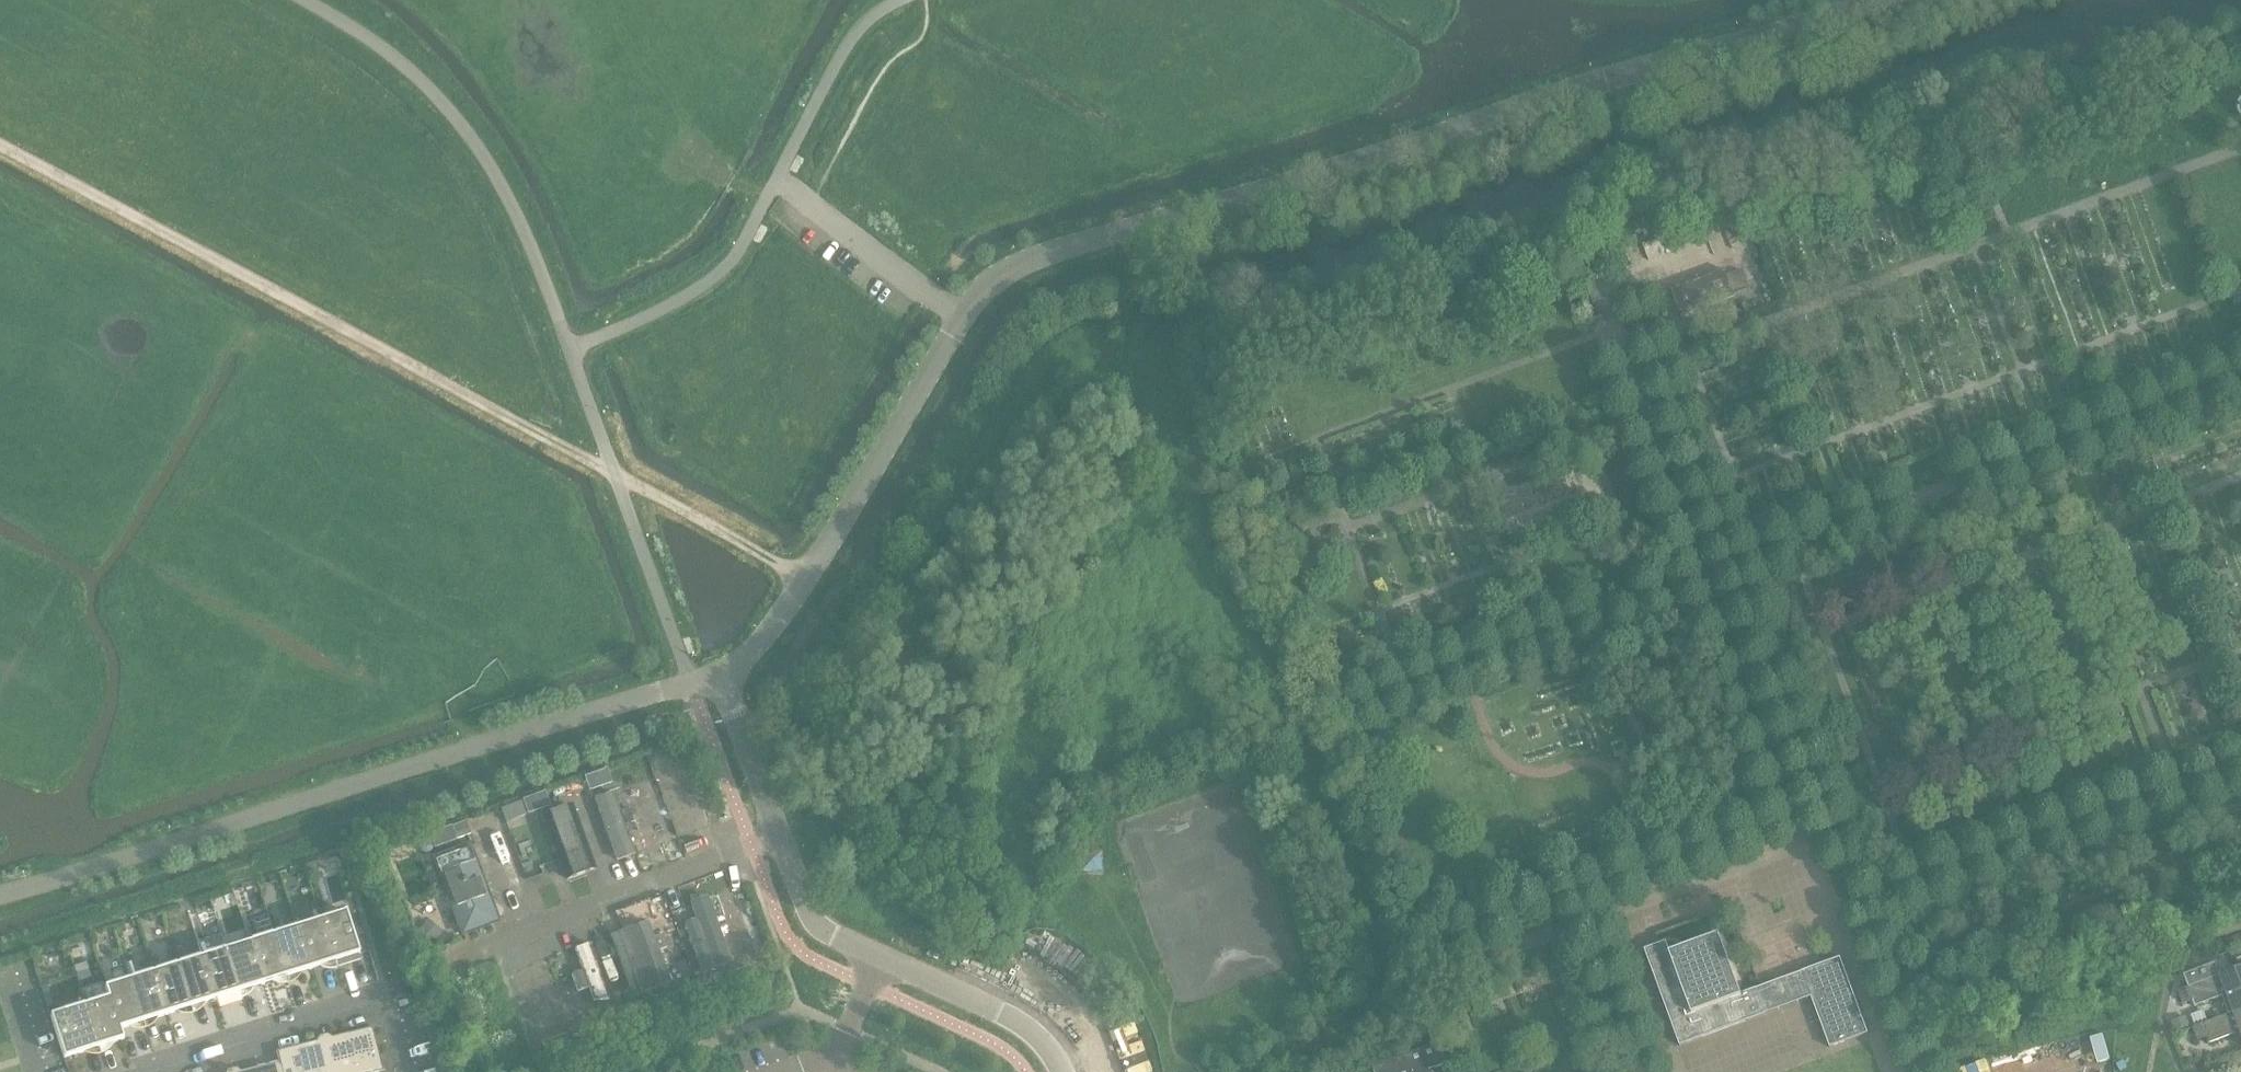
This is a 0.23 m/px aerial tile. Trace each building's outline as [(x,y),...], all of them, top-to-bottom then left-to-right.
[(1725,271),(1671,290),(1680,317),(1735,297),(1725,271)] [(611,784),(607,771),(586,779),(591,791),(611,784)] [(613,793),(595,800),(617,860),(618,861),(636,854),(626,827),(635,824),(630,810),(621,813),(613,793)] [(549,806),(545,794),(524,802),(529,814),(549,806)] [(572,807),(545,817),(568,879),(595,869),(572,807)] [(457,841),(452,829),(431,836),(436,848),(457,841)] [(510,883),(544,875),(540,858),(522,862),(515,832),(499,835),(510,883)] [(472,843),(432,857),(462,938),(502,923),(472,843)] [(699,919),(686,923),(703,972),(734,961),(710,896),(692,902),(699,919)] [(357,948),(351,928),(346,912),(321,920),(334,962),(359,955),(357,948)] [(297,927),(311,970),(334,962),(321,920),(297,927)] [(649,921),(610,936),(633,997),(671,983),(660,950),(668,947),(663,934),(655,937),(649,923),(649,921)] [(361,925),(351,928),(357,948),(367,945),(361,925)] [(297,927),(273,935),(287,977),(311,970),(297,927)] [(200,941),(205,954),(228,946),(223,933),(200,941)] [(250,942),(263,985),(287,977),(273,935),(250,942)] [(1741,994),(1723,945),(1719,935),(1671,952),(1667,942),(1645,950),(1680,1046),(1766,1015),(1757,989),(1741,994)] [(250,942),(226,950),(239,992),(263,985),(250,942)] [(584,971),(572,976),(578,993),(590,989),(595,1002),(609,997),(590,946),(576,951),(584,971)] [(202,957),(215,1000),(239,992),(226,950),(202,957)] [(202,957),(178,965),(191,1008),(215,1000),(202,957)] [(1869,1034),(1868,1033),(1841,958),(1802,972),(1830,1048),(1869,1034)] [(542,959),(528,965),(536,988),(528,991),(534,1006),(542,1003),(545,1011),(559,1005),(542,959)] [(154,972),(167,1015),(191,1008),(178,965),(154,972)] [(2235,970),(2215,977),(2211,965),(2183,975),(2188,987),(2180,991),(2185,1003),(2193,1000),(2195,1006),(2222,997),(2229,1014),(2229,1015),(2240,1010),(2240,986),(2235,970)] [(754,981),(750,969),(729,976),(734,989),(754,981)] [(154,972),(130,980),(143,1023),(167,1015),(154,972)] [(119,1030),(121,1030),(143,1023),(130,980),(105,988),(108,998),(109,998),(119,1030)] [(692,1004),(688,992),(667,999),(672,1012),(692,1004)] [(109,998),(108,998),(86,1005),(99,1048),(124,1040),(121,1030),(119,1030),(109,998)] [(64,1059),(99,1048),(86,1005),(50,1016),(64,1059)] [(2229,1015),(2229,1014),(2193,1027),(2198,1040),(2207,1037),(2209,1043),(2236,1033),(2240,1047),(2240,1010),(2229,1015)] [(631,1027),(626,1015),(605,1022),(610,1035),(631,1027)] [(323,1035),(333,1071),(382,1071),(384,1071),(372,1027),(332,1037),(327,1034),(323,1035)] [(323,1035),(319,1036),(316,1041),(276,1051),(279,1062),(280,1062),(283,1071),(333,1071),(323,1035)] [(570,1050),(565,1037),(544,1045),(549,1057),(570,1050)] [(1430,1070),(1450,1063),(1442,1042),(1372,1068),(1373,1069),(1374,1071),(1430,1071),(1430,1070)] [(232,1069),(233,1071),(283,1071),(280,1062),(279,1062),(241,1071),(236,1068),(232,1069)]
